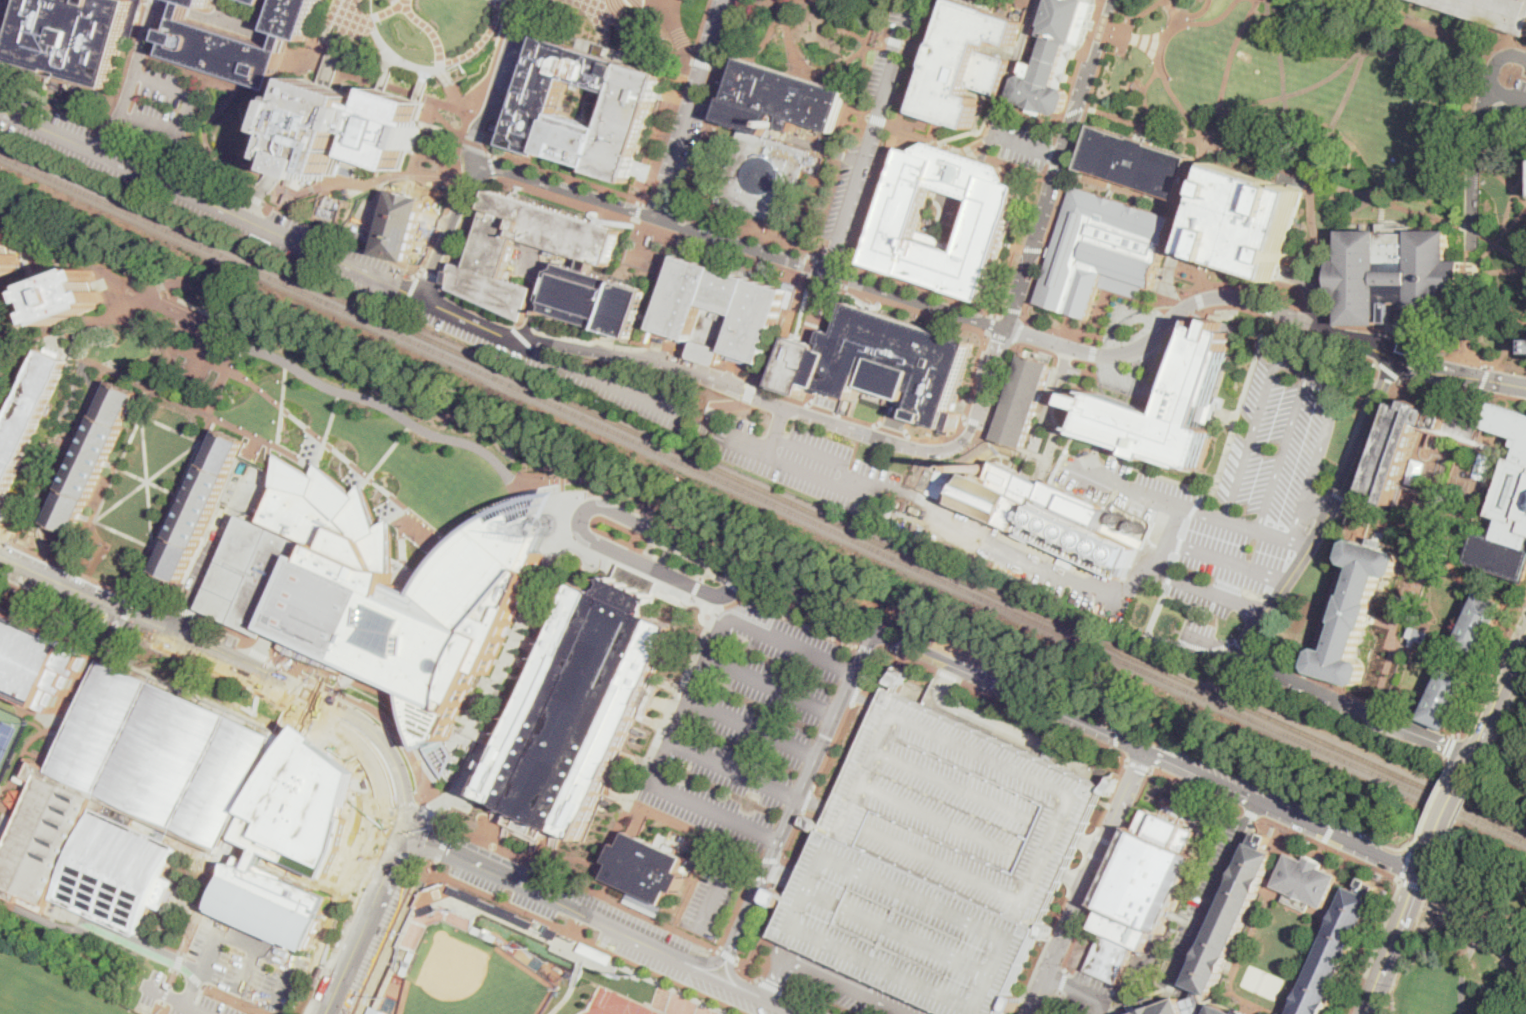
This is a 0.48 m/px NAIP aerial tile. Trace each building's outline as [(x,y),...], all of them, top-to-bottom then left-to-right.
[(9,60),(26,0),(133,0),(136,1),(111,89),(67,76),(68,73),(54,69),(53,72),(9,60)] [(185,2),(180,0),(212,0),(209,9),(194,5),(193,7),(191,15),(189,19),(281,49),(286,34),(273,30),(282,0),(321,0),(307,41),(294,37),(292,43),(287,58),(277,90),(239,78),(185,61),(168,55),(173,42),(168,40),(170,34),(171,29),(172,28),(176,30),(178,23),(181,16),(182,11),(184,5),(185,2)] [(938,44),(952,0),(959,0),(1023,21),(1016,45),(998,39),(996,45),(984,41),(981,51),(1011,60),(1000,95),(970,85),(967,95),(979,99),(977,104),(980,105),(972,129),(917,111),(932,66),(930,65),(937,44),(938,44)] [(1044,26),(1052,0),(1090,0),(1097,3),(1084,44),(1077,42),(1063,87),(1068,88),(1071,95),(1066,111),(1060,115),(1045,110),(1043,116),(1029,111),(1031,105),(1017,101),(1013,94),(1017,79),(1024,75),(1035,78),(1048,36),(1044,35),(1046,26),(1044,26)] [(543,36),(598,54),(609,57),(612,58),(655,72),(663,75),(660,84),(657,96),(637,158),(636,161),(632,172),(629,182),(572,164),(569,163),(562,161),(556,159),(532,151),(526,150),(509,144),(511,140),(504,138),(505,137),(521,87),(527,89),(528,85),(523,83),(522,83),(533,52),(538,53),(543,36)] [(850,93),(837,132),(801,121),(797,132),(786,129),(786,116),(780,114),(772,139),(809,151),(786,223),(718,201),(742,127),(720,120),(727,97),(730,98),(742,58),(850,93)] [(337,176),(326,172),(325,176),(324,180),(290,169),(292,160),(290,160),(280,157),(287,134),(279,131),(291,96),(299,98),(305,78),(327,85),(363,97),(361,102),(373,106),(365,132),(358,155),(351,153),(345,152),(337,176)] [(373,106),(379,88),(385,90),(420,101),(424,103),(418,121),(424,123),(416,150),(410,148),(403,170),(358,155),(365,132),(373,106)] [(1181,200),(1079,168),(1093,125),(1195,158),(1181,200)] [(939,148),(954,153),(972,159),(1000,168),(1009,184),(1018,188),(1001,242),(999,249),(982,302),(956,294),(939,288),(864,264),(863,263),(868,245),(872,233),(889,180),(893,167),(899,149),(903,151),(908,152),(925,144),(939,148)] [(1277,279),(1190,252),(1217,165),(1303,192),(1277,279)] [(1153,288),(1104,273),(1090,319),(1037,302),(1074,186),(1175,218),(1153,288)] [(621,231),(610,265),(594,260),(584,258),(518,236),(505,278),(535,288),(525,321),(523,321),(452,288),(454,284),(450,283),(456,263),(470,267),(494,190),(513,196),(521,198),(621,231)] [(410,263),(378,254),(395,191),(426,199),(410,263)] [(360,233),(358,238),(349,235),(351,229),(360,233)] [(1448,231),(1448,261),(1462,261),(1462,295),(1448,295),(1448,325),(1420,325),(1420,332),(1411,333),(1412,325),(1410,325),(1410,303),(1387,302),(1387,314),(1380,314),(1380,325),(1342,325),(1342,295),(1335,295),(1335,261),(1343,261),(1343,231),(1380,231),(1380,234),(1410,234),(1410,230),(1448,231)] [(8,274),(0,277),(0,232),(2,231),(3,235),(10,233),(14,243),(8,245),(12,256),(18,254),(22,264),(16,266),(17,270),(8,274)] [(369,237),(367,243),(358,238),(361,233),(369,237)] [(781,316),(766,364),(759,362),(725,351),(721,364),(720,365),(719,366),(718,366),(717,366),(695,359),(694,359),(693,357),(693,356),(693,355),(697,342),(656,329),(672,280),(674,272),(676,265),(679,256),(683,257),(785,289),(789,290),(787,296),(781,316)] [(594,260),(590,273),(649,292),(634,339),(547,311),(548,306),(544,298),(552,272),(560,268),(561,264),(581,270),(584,258),(594,260)] [(85,269),(86,272),(93,270),(97,280),(91,283),(95,294),(100,291),(104,302),(98,304),(100,308),(80,315),(76,317),(54,325),(52,321),(46,323),(42,314),(47,312),(43,300),(38,302),(34,293),(34,292),(40,290),(39,286),(62,278),(85,269)] [(921,391),(913,389),(910,398),(868,385),(871,375),(863,373),(855,398),(818,386),(816,393),(808,390),(806,395),(776,385),(777,383),(774,382),(788,340),(790,340),(791,337),(825,348),(826,342),(822,341),(826,328),(838,332),(848,302),(975,344),(953,411),(961,414),(955,431),(952,430),(951,434),(941,431),(942,426),(913,417),(921,391)] [(1198,321),(1222,328),(1224,320),(1233,323),(1230,330),(1249,336),(1222,429),(1230,432),(1219,470),(1086,432),(1093,409),(1067,401),(1070,392),(1085,396),(1087,390),(1171,414),(1198,321)] [(10,492),(0,514),(0,443),(5,432),(36,362),(41,349),(46,352),(48,347),(56,351),(64,355),(62,359),(68,361),(49,403),(44,415),(18,473),(10,492)] [(1024,448),(994,439),(1022,348),(1052,357),(1024,448)] [(76,535),(49,523),(112,382),(139,394),(131,411),(108,463),(84,515),(76,535)] [(1428,405),(1427,408),(1435,410),(1438,411),(1471,422),(1479,425),(1472,446),(1463,443),(1438,434),(1432,432),(1420,428),(1405,473),(1401,484),(1395,504),(1394,505),(1388,503),(1385,502),(1387,497),(1379,494),(1367,490),(1373,473),(1397,402),(1408,406),(1410,407),(1413,400),(1428,405)] [(1495,402),(1525,412),(1525,583),(1467,564),(1478,530),(1494,535),(1499,518),(1491,515),(1512,451),(1519,454),(1522,447),(1517,445),(1519,438),(1487,428),(1495,402)] [(214,514),(183,583),(167,575),(156,570),(165,552),(170,540),(183,512),(189,499),(200,473),(208,455),(210,451),(212,446),(215,440),(220,430),(239,439),(246,442),(233,473),(214,514)] [(481,669),(449,737),(428,746),(419,727),(410,690),(370,672),(361,694),(270,653),(280,631),(270,627),(306,544),(260,523),(277,487),(279,459),(280,453),(316,474),(318,468),(320,464),(357,493),(365,484),(380,526),(393,518),(396,570),(395,581),(405,586),(418,591),(425,578),(433,565),(441,555),(451,543),(466,530),(483,518),(508,504),(515,502),(539,494),(562,492),(552,517),(551,532),(542,551),(544,554),(489,672),(481,669)] [(951,471),(939,499),(916,489),(929,461),(951,471)] [(1022,473),(1012,495),(1030,503),(1018,531),(999,523),(999,524),(985,518),(983,521),(972,516),(973,513),(952,504),(966,473),(975,477),(977,472),(988,477),(995,461),(1022,473)] [(903,510),(898,508),(901,500),(906,502),(903,510)] [(1138,547),(1125,578),(1024,533),(1038,502),(1138,547)] [(921,509),(918,516),(909,513),(911,506),(921,509)] [(300,557),(264,637),(250,631),(249,632),(242,628),(233,624),(231,623),(211,614),(204,611),(199,609),(241,515),(260,523),(306,544),(300,557)] [(899,529),(887,524),(890,518),(901,523),(899,529)] [(944,549),(933,543),(936,537),(947,543),(944,549)] [(1396,575),(1390,577),(1381,574),(1372,604),(1374,604),(1365,631),(1363,630),(1353,659),(1362,662),(1365,668),(1360,683),(1355,686),(1313,672),(1310,666),(1314,652),(1321,648),(1329,651),(1339,622),(1337,621),(1346,595),(1348,595),(1357,567),(1348,564),(1345,558),(1350,543),(1356,540),(1398,553),(1401,559),(1396,575)] [(1074,559),(1071,568),(1058,562),(1062,554),(1074,559)] [(618,579),(666,601),(658,617),(685,629),(590,842),(489,796),(584,585),(610,596),(618,579)] [(1507,605),(1483,657),(1457,645),(1481,593),(1507,605)] [(55,712),(0,687),(0,607),(90,647),(98,650),(85,680),(78,677),(72,690),(69,696),(63,693),(55,712)] [(919,628),(917,633),(908,629),(910,624),(919,628)] [(1431,633),(1427,644),(1417,641),(1415,647),(1409,645),(1411,639),(1407,637),(1411,626),(1431,633)] [(98,650),(102,641),(106,643),(112,646),(109,652),(107,656),(104,655),(82,703),(79,701),(75,699),(78,693),(72,690),(78,677),(85,680),(98,650)] [(20,903),(0,894),(0,862),(37,781),(20,773),(27,758),(52,770),(82,703),(104,655),(107,656),(275,731),(289,720),(311,734),(307,740),(353,767),(333,846),(320,875),(236,840),(230,837),(220,853),(162,827),(135,815),(131,825),(178,846),(165,875),(169,877),(155,909),(151,907),(138,936),(54,898),(56,895),(53,893),(44,912),(44,913),(33,908),(20,903)] [(1473,678),(1449,730),(1424,718),(1447,666),(1473,678)] [(1070,875),(1010,1013),(948,1013),(792,942),(778,935),(802,884),(836,811),(881,713),(895,684),(1065,761),(1111,782),(1085,841),(1070,875)] [(24,788),(22,794),(21,799),(14,809),(11,805),(6,800),(11,794),(12,788),(24,788)] [(1197,832),(1188,853),(1195,856),(1161,933),(1153,930),(1144,951),(1134,946),(1117,984),(1087,970),(1103,933),(1094,928),(1103,907),(1096,903),(1130,828),(1137,831),(1147,809),(1197,832)] [(1212,995),(1203,991),(1197,988),(1188,984),(1251,842),(1253,843),(1258,831),(1265,834),(1266,832),(1273,835),(1268,848),(1276,852),(1261,885),(1212,995)] [(655,844),(687,858),(681,872),(686,875),(685,876),(678,893),(673,890),(666,905),(619,883),(608,878),(609,876),(615,864),(609,862),(617,844),(618,844),(623,846),(629,833),(629,832),(640,837),(655,844)] [(1275,885),(1290,852),(1307,860),(1309,855),(1325,862),(1323,867),(1340,874),(1325,907),(1313,902),(1309,911),(1284,900),(1288,891),(1275,885)] [(309,953),(325,920),(322,919),(332,898),(237,855),(234,865),(228,863),(225,877),(228,878),(214,909),(309,953)] [(1375,897),(1323,1013),(1292,1013),(1335,916),(1348,886),(1358,890),(1364,877),(1372,880),(1371,882),(1377,885),(1372,896),(1375,897)] [(454,884),(462,887),(462,886),(486,897),(485,898),(498,904),(498,902),(522,913),(521,914),(537,921),(533,929),(450,892),(454,884)] [(440,910),(424,916),(422,909),(437,903),(440,910)] [(496,935),(494,941),(471,931),(474,925),(496,935)] [(558,940),(547,935),(551,926),(561,931),(558,940)] [(1169,937),(1163,950),(1158,948),(1164,935),(1169,937)] [(405,976),(399,973),(409,949),(416,952),(405,976)] [(326,967),(322,976),(317,974),(322,965),(326,967)] [(321,978),(317,987),(313,985),(317,976),(321,978)] [(1212,1013),(1140,1013),(1143,1013),(1140,1003),(1155,997),(1159,1006),(1183,997),(1184,1001),(1193,997),(1197,988),(1203,991),(1201,996),(1204,1003),(1207,1011),(1212,1013)] [(676,989),(671,993),(677,1002),(692,1003),(686,1007),(683,1013),(733,1013),(676,989)] [(1141,1011),(1135,1013),(1132,1013),(1128,1005),(1136,1001),(1141,1011)] [(1215,1004),(1237,1013),(1212,1013),(1215,1004)] [(371,1005),(391,1013),(367,1013),(371,1005)]
